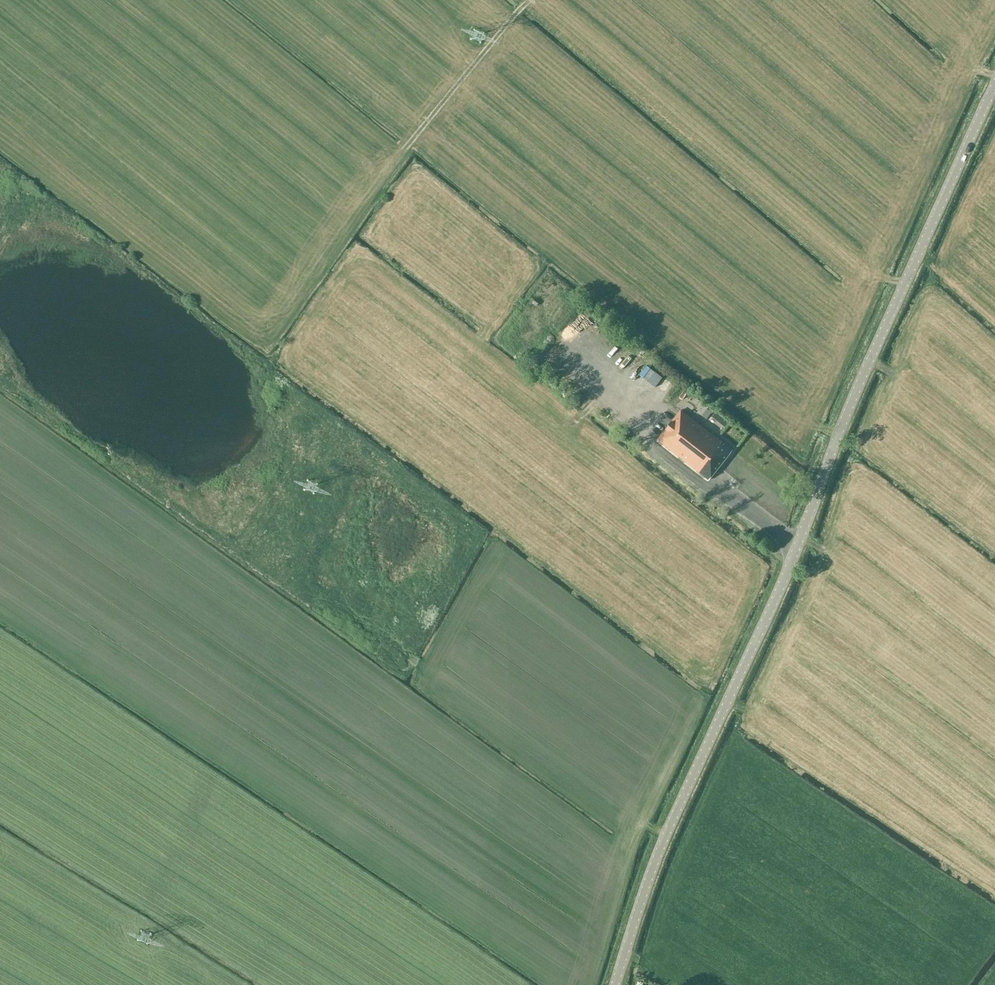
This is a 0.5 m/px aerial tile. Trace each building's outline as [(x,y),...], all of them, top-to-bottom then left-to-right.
[(709,480),(732,450),(724,444),(723,445),(720,443),(722,442),(681,410),(658,440),(709,480)]
